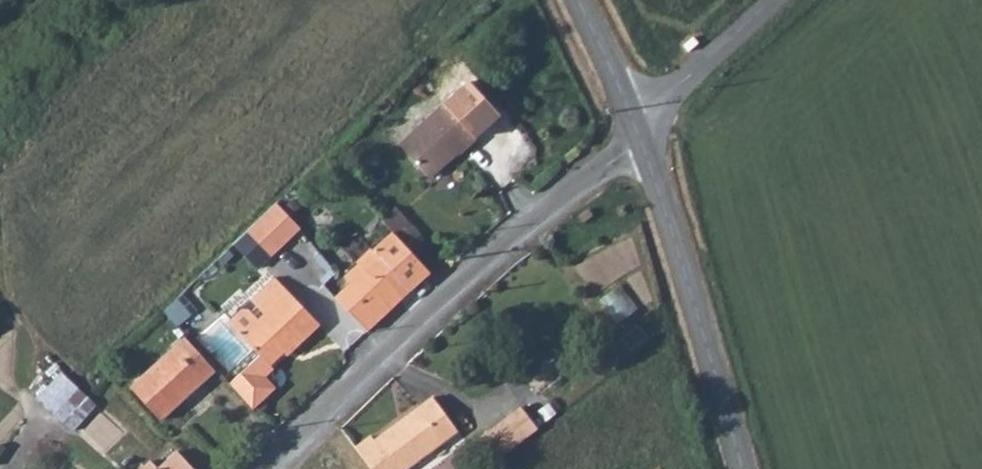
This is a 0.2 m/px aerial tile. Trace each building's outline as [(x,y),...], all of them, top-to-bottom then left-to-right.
[(460,81),(448,92),(482,127),(494,117),(460,81)] [(482,127),(448,92),(397,140),(415,163),(425,177),(451,154),(449,152),(466,137),(469,139),(482,127)] [(415,163),(397,140),(394,144),(412,165),(415,163)] [(298,231),(273,204),(243,233),(266,261),(298,231)] [(394,210),(380,223),(389,233),(404,249),(412,241),(418,235),(394,210)] [(404,249),(389,233),(335,282),(340,288),(344,284),(354,275),(389,308),(436,262),(423,247),(420,250),(412,241),(404,249)] [(377,320),(389,308),(354,275),(344,284),(377,320)] [(271,281),(248,302),(263,319),(241,340),(258,358),(230,386),(254,411),(275,390),(265,380),(272,372),(269,368),(287,351),(295,351),(316,327),(271,281)] [(602,296),(619,320),(639,305),(622,282),(602,296)] [(340,288),(331,296),(367,329),(377,320),(344,284),(340,288)] [(186,291),(166,307),(178,322),(198,306),(186,291)] [(215,371),(185,340),(131,391),(162,425),(215,371)] [(65,368),(38,393),(73,430),(100,404),(65,368)] [(356,449),(370,468),(402,468),(457,427),(433,395),(376,441),(373,438),(356,449)] [(480,435),(497,457),(536,428),(520,406),(480,435)] [(176,451),(157,468),(148,460),(139,468),(194,468),(176,451)]
